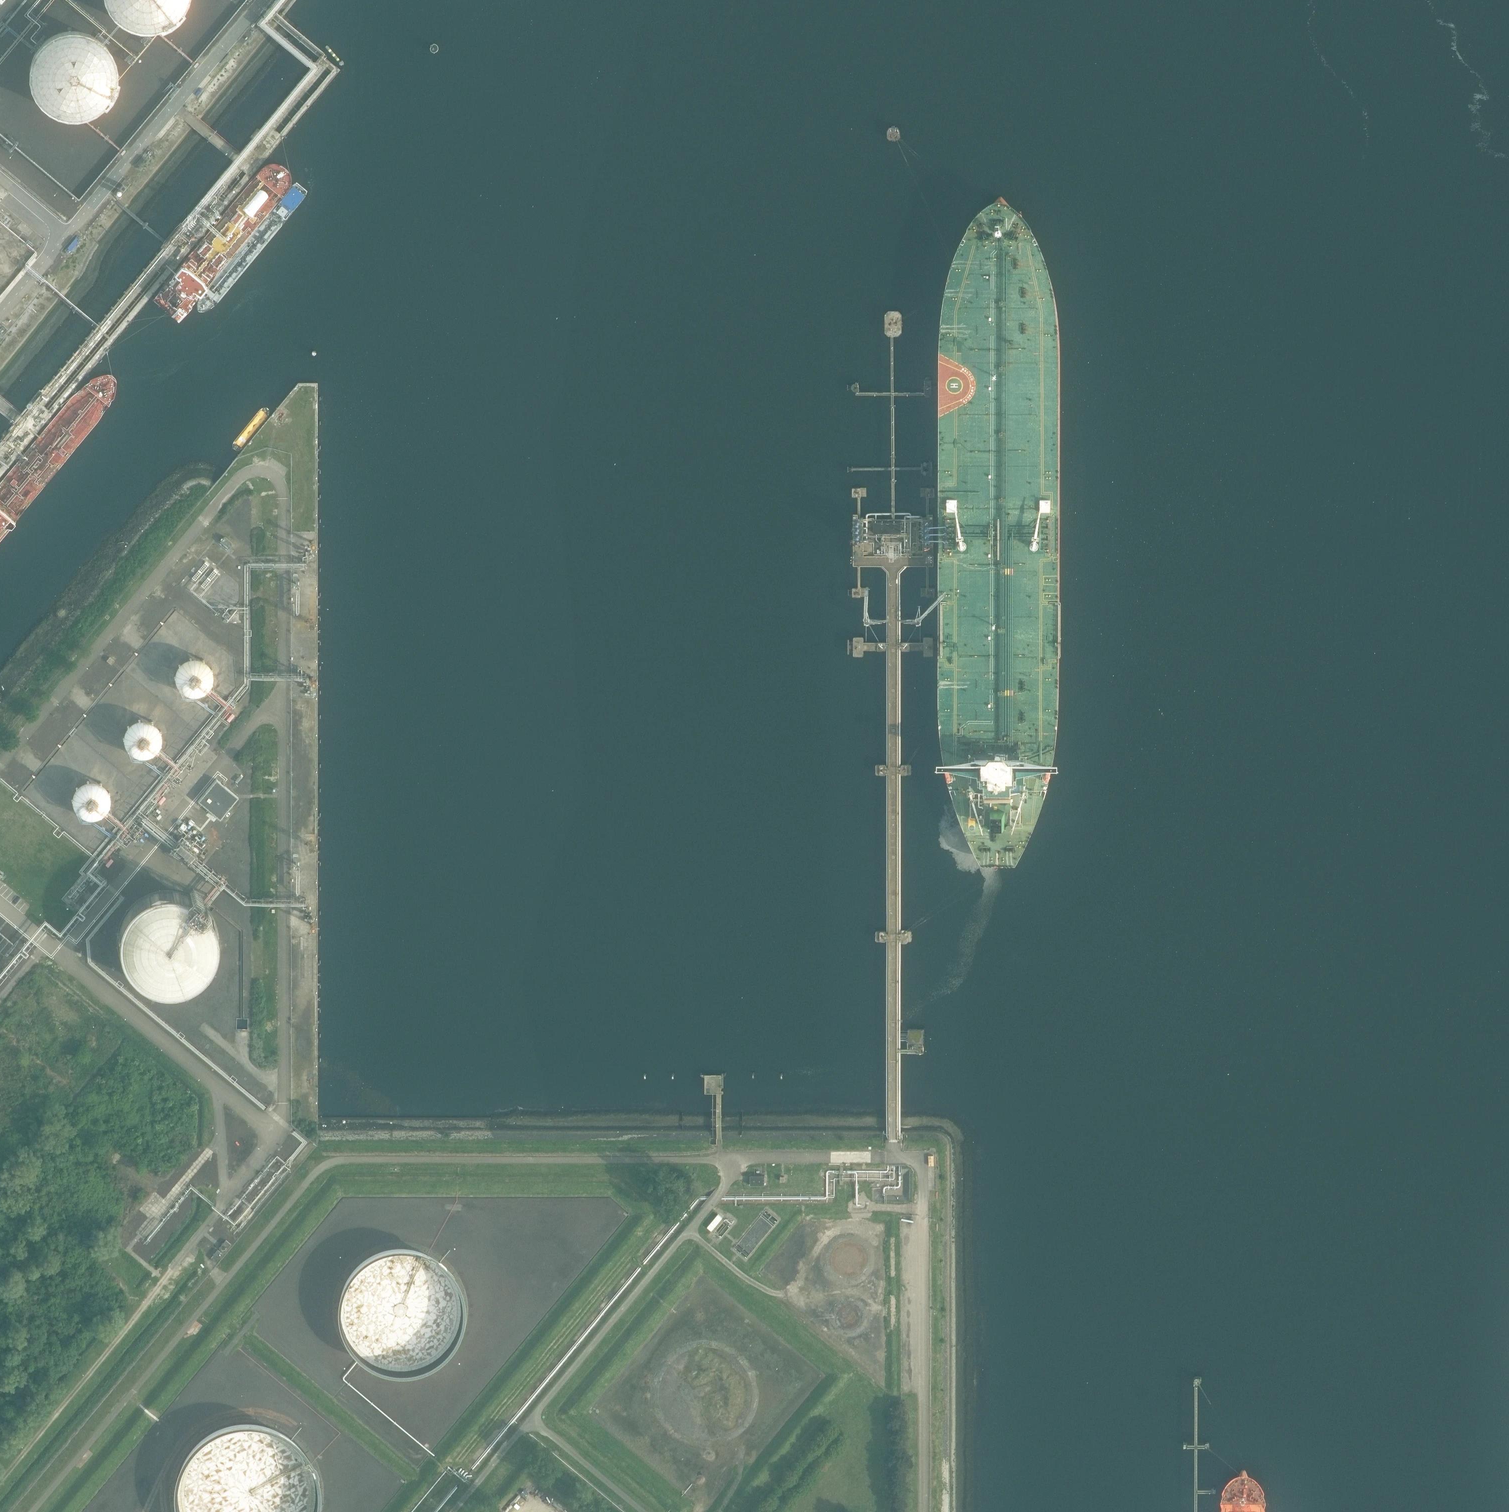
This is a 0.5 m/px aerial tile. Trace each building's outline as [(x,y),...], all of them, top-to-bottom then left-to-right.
[(100,4),(106,17),(115,25),(125,31),(141,34),(151,33),(164,28),(174,19),(181,6),(182,0),(100,0),(100,4)] [(84,39),(71,37),(56,39),(45,45),(38,52),(32,63),(28,76),(30,92),(36,104),(45,113),(55,119),(71,122),(81,120),(94,115),(104,106),(111,93),(114,80),(112,66),(105,53),(95,44),(84,39)] [(1,73),(1,62),(3,60),(3,56),(10,48),(2,42),(0,42),(0,73),(1,73)] [(874,532),(902,532),(902,522),(874,522),(874,532)] [(214,683),(214,679),(214,675),(213,671),(211,668),(208,665),(205,662),(202,660),(198,659),(194,658),(191,659),(187,659),(183,661),(180,663),(177,666),(175,669),(174,673),(173,677),(173,681),(174,685),(175,688),(177,692),(180,694),(183,697),(187,698),(191,699),(195,699),(198,699),(202,698),(206,696),(208,693),(211,690),(213,686),(214,683)] [(162,744),(162,740),(162,736),(161,733),(159,730),(157,727),(154,724),(151,722),(147,721),(143,721),(140,721),(136,722),(133,723),(130,725),(127,728),(125,731),(124,735),(123,738),(123,742),(124,746),(125,749),(127,752),(130,755),(133,757),(136,758),(140,759),(143,759),(147,759),(151,758),(154,756),(157,753),(159,751),(161,747),(162,744)] [(220,819),(238,797),(216,780),(199,801),(220,819)] [(110,805),(110,802),(110,798),(109,794),(107,791),(105,788),(102,786),(99,784),(95,783),(92,782),(88,782),(84,783),(81,785),(78,787),(75,789),(73,793),(72,796),(71,800),(71,803),(72,807),(73,811),(75,814),(78,816),(81,819),(84,820),(88,821),(92,821),(95,821),(99,819),(102,818),(105,815),(107,812),(109,809),(110,805)] [(159,1003),(194,997),(218,970),(218,933),(195,906),(160,899),(128,917),(115,950),(128,985),(159,1003)] [(0,933),(0,952),(4,955),(13,944),(0,933)] [(908,1028),(908,1038),(924,1038),(924,1028),(908,1028)] [(765,1185),(765,1175),(751,1176),(751,1185),(765,1185)] [(712,1231),(723,1218),(718,1214),(707,1227),(712,1231)] [(224,1252),(230,1244),(226,1240),(219,1248),(224,1252)] [(365,1254),(342,1278),(334,1311),(343,1341),(369,1365),(398,1372),(425,1366),(447,1350),(460,1323),(460,1294),(448,1269),(425,1251),(397,1245),(365,1254)] [(215,1262),(222,1253),(218,1249),(211,1258),(215,1262)] [(176,1511),(319,1511),(321,1505),(316,1464),(296,1438),(267,1422),(230,1421),(202,1434),(181,1458),(171,1493),(176,1511)]
